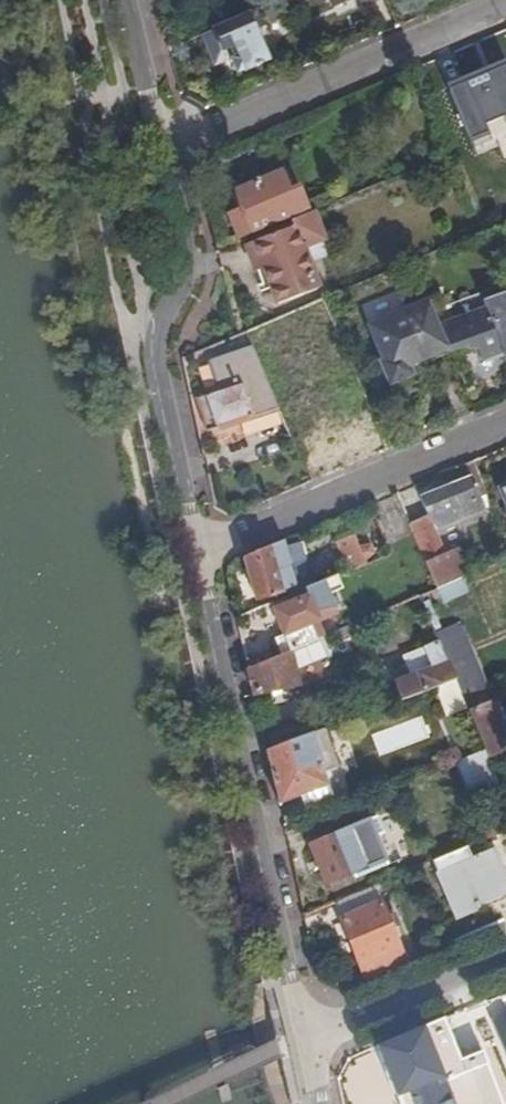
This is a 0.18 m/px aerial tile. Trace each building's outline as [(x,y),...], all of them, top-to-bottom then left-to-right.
[(205,34),(218,66),(233,60),(238,71),(245,69),(247,72),(270,62),(256,30),(279,20),(276,14),(308,0),(284,0),(205,34)] [(464,71),(471,92),(458,98),(467,120),(505,104),(505,53),(464,71)] [(232,219),(239,236),(297,213),(288,193),(279,197),(271,177),(236,191),(245,214),(232,219)] [(291,219),(309,264),(329,255),(311,211),(291,219)] [(291,219),(245,239),(248,245),(253,242),(264,270),(278,304),(305,293),(298,277),(313,272),(309,264),(291,219)] [(248,245),(245,246),(256,273),(264,270),(253,242),(248,245)] [(298,277),(305,293),(319,287),(313,272),(298,277)] [(487,307),(484,299),(482,292),(434,309),(440,324),(487,307)] [(484,299),(487,307),(440,324),(451,348),(452,351),(465,345),(478,347),(482,357),(503,349),(505,356),(505,292),(484,299)] [(324,299),(284,316),(298,350),(317,343),(313,335),(336,326),(324,299)] [(412,365),(451,348),(440,324),(434,309),(430,300),(391,317),(394,325),(374,333),(385,359),(381,361),(391,386),(416,375),(412,365)] [(253,347),(261,365),(298,350),(284,316),(246,332),(253,347)] [(261,365),(253,347),(211,361),(220,387),(210,392),(211,393),(198,398),(208,430),(220,426),(222,427),(280,409),(261,365)] [(374,455),(389,449),(365,396),(346,404),(359,435),(336,445),(345,468),(374,455)] [(494,508),(474,461),(465,465),(470,479),(423,498),(430,515),(411,523),(416,533),(439,589),(470,575),(459,549),(446,554),(437,531),(494,508)] [(403,504),(376,515),(389,545),(416,533),(411,523),(403,504)] [(367,564),(356,536),(338,543),(350,572),(367,564)] [(245,558),(257,600),(283,593),(311,580),(295,543),(287,547),(285,541),(245,558)] [(337,576),(269,605),(282,638),(276,641),(282,656),(291,652),(324,638),(317,621),(335,614),(327,595),(343,589),(337,576)] [(443,635),(425,594),(420,597),(428,616),(440,643),(455,679),(463,699),(487,689),(460,628),(443,635)] [(394,681),(402,700),(433,688),(455,679),(440,643),(403,659),(410,675),(394,681)] [(249,670),(254,695),(298,684),(291,652),(282,656),(249,670)] [(463,699),(455,679),(433,688),(445,718),(468,708),(463,699)] [(487,689),(463,699),(468,708),(485,749),(490,761),(496,758),(494,753),(505,747),(505,743),(490,704),(493,703),(487,689)] [(485,749),(468,708),(445,718),(439,720),(457,762),(460,760),(485,749)] [(267,753),(278,804),(299,797),(302,806),(320,799),(317,790),(328,787),(312,735),(267,753)] [(485,749),(460,760),(474,796),(500,785),(490,761),(485,749)] [(350,829),(310,846),(311,847),(312,847),(326,881),(325,881),(326,884),(366,866),(350,829)] [(434,861),(457,917),(477,909),(493,902),(491,898),(505,893),(505,891),(497,867),(503,864),(497,850),(473,859),(468,847),(434,861)] [(335,904),(341,920),(382,903),(376,886),(335,904)] [(359,961),(367,979),(408,962),(400,945),(402,943),(401,941),(399,942),(384,904),(385,903),(385,901),(382,903),(341,920),(342,922),(343,921),(358,959),(357,960),(359,962),(359,961)] [(492,1016),(505,1049),(505,1010),(492,1016)] [(476,1054),(461,1060),(444,1017),(422,1026),(377,1045),(400,1103),(499,1103),(476,1054)] [(351,1084),(359,1103),(370,1103),(396,1094),(386,1070),(351,1084)]
